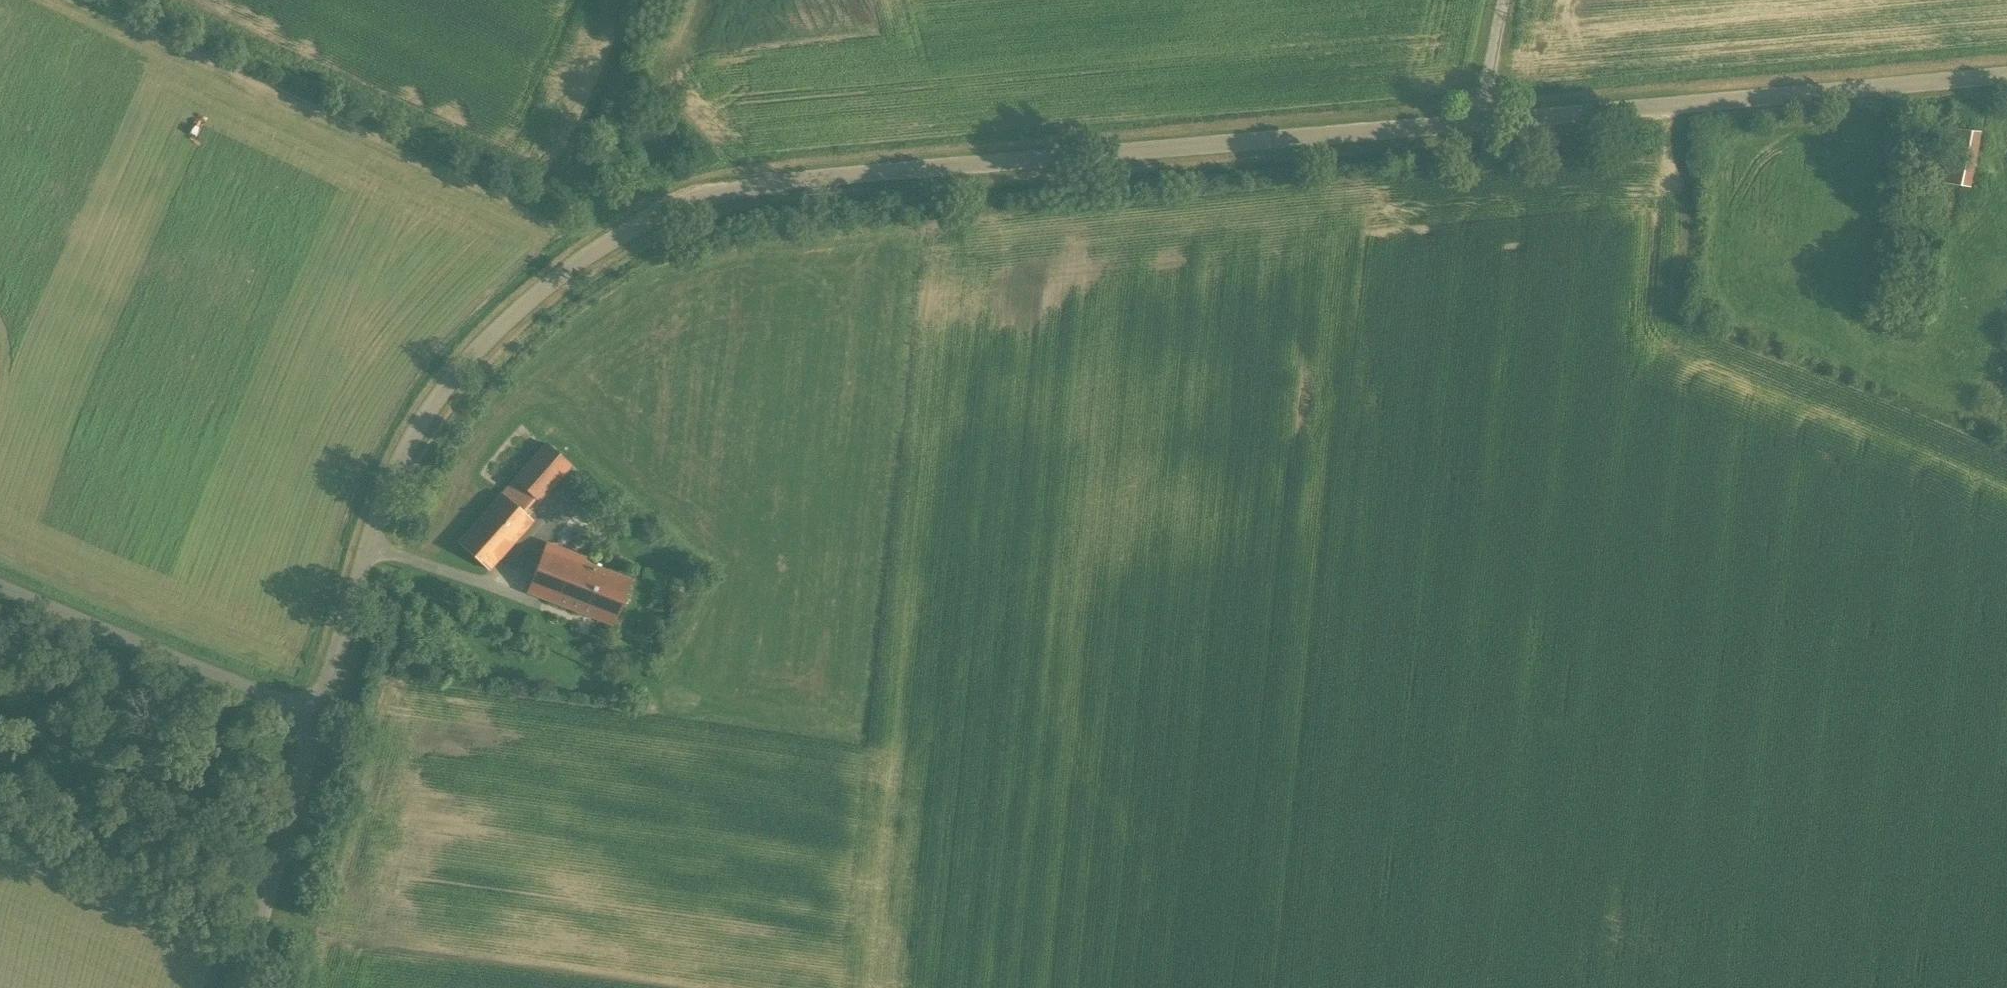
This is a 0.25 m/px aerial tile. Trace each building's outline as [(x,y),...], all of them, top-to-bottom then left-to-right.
[(1980,132),(1957,129),(1953,150),(1976,154),(1980,132)] [(1976,154),(1953,150),(1946,183),(1971,187),(1976,154)] [(545,443),(514,479),(533,496),(538,500),(569,464),(545,443)] [(533,496),(514,479),(501,493),(521,510),(533,496)] [(501,493),(458,542),(488,568),(531,519),(521,510),(501,493)] [(584,557),(546,542),(527,590),(612,623),(629,580),(582,562),(584,557)]
